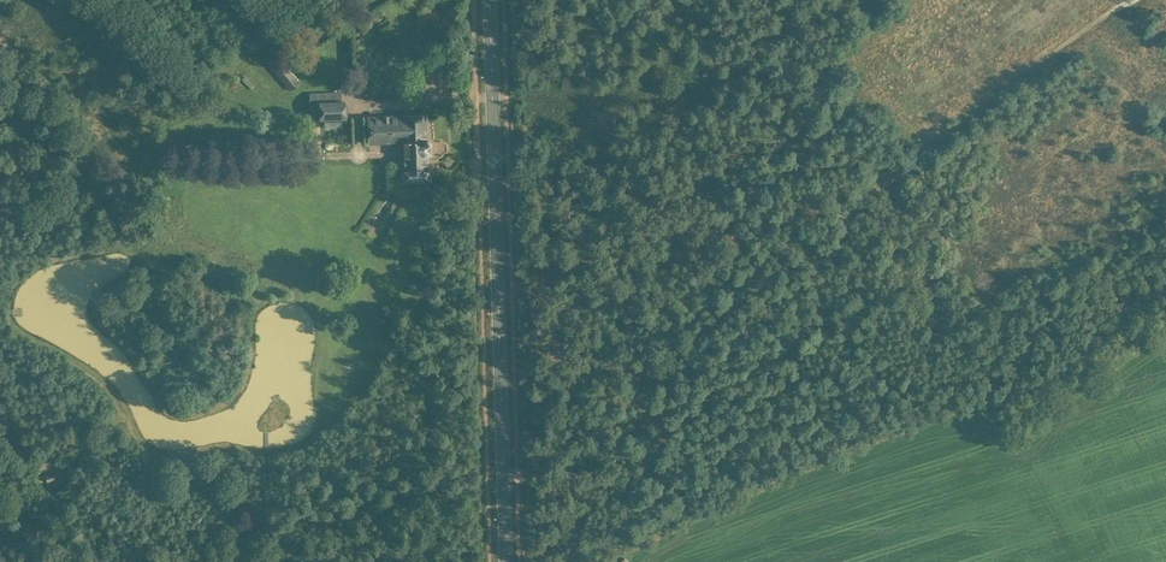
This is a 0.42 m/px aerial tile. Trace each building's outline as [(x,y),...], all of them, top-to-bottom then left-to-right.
[(267,65),(286,89),(296,81),(277,57),(267,65)] [(338,93),(310,93),(310,105),(322,105),(322,116),(343,116),(343,97),(337,97),(338,93)] [(301,95),(301,109),(309,108),(309,95),(301,95)] [(400,184),(428,183),(426,115),(363,117),(364,145),(395,144),(396,157),(399,157),(399,168),(400,184)] [(339,373),(346,368),(342,362),(335,366),(339,373)] [(44,486),(53,482),(49,473),(40,477),(44,486)]
